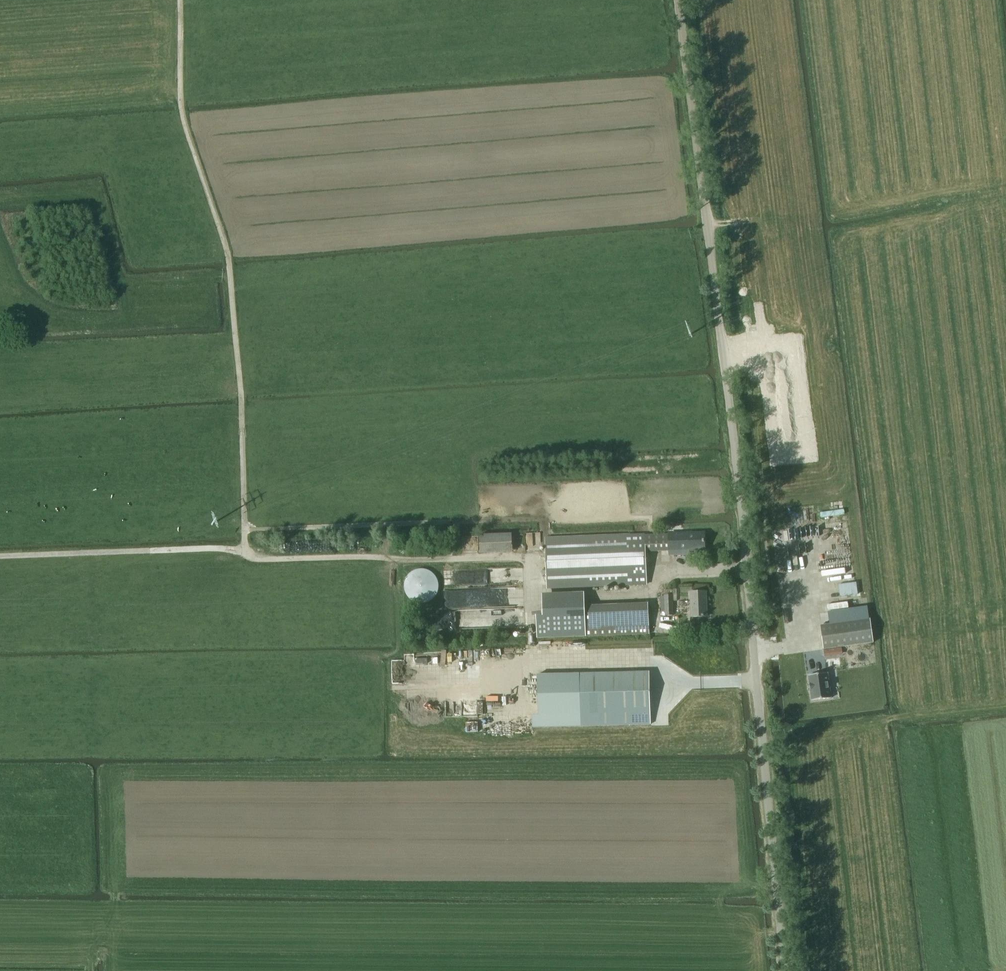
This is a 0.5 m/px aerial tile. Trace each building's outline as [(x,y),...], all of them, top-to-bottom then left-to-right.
[(867,573),(856,493),(817,499),(827,578),(867,573)] [(669,534),(645,534),(646,552),(670,551),(705,549),(704,532),(669,534)] [(475,534),(476,552),(508,552),(508,533),(475,534)] [(545,537),(547,577),(547,588),(647,585),(646,552),(645,534),(545,537)] [(436,587),(436,584),(436,581),(435,577),(433,574),(431,572),(428,569),(425,568),(422,567),(419,567),(415,567),(412,568),(410,569),(407,572),(405,574),(403,577),(402,580),(402,583),(402,586),(403,590),(404,592),(406,595),(409,598),(413,600),(415,601),(418,601),(422,601),(425,600),(428,598),(431,596),(433,593),(435,590),(436,587)] [(522,608),(522,586),(518,586),(517,571),(457,573),(457,587),(498,586),(499,609),(522,608)] [(817,582),(810,582),(809,600),(817,600),(817,582)] [(861,589),(848,590),(847,585),(836,586),(836,596),(861,595),(861,589)] [(707,616),(706,591),(690,592),(691,617),(707,616)] [(532,615),(532,637),(646,635),(645,602),(581,604),(580,592),(538,593),(539,614),(532,615)] [(665,613),(665,616),(673,615),(673,595),(664,595),(664,602),(662,602),(662,613),(665,613)] [(518,613),(511,614),(514,626),(521,624),(518,613)] [(873,643),(870,619),(821,625),(824,649),(873,643)] [(651,725),(651,712),(650,671),(569,673),(570,714),(571,727),(651,725)] [(831,698),(827,674),(809,676),(812,701),(831,698)] [(528,695),(543,697),(544,690),(537,689),(538,682),(530,681),(528,695)]
